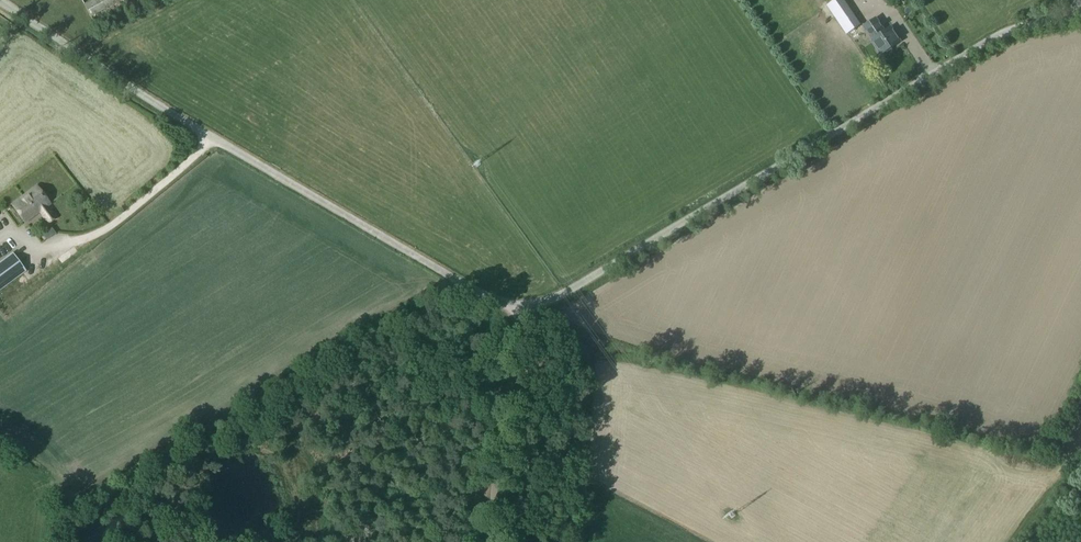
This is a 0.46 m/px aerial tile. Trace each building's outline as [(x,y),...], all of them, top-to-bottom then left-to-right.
[(85,6),(98,30),(132,12),(126,0),(95,0),(85,6)] [(829,5),(848,34),(860,27),(842,0),(837,0),(829,5)] [(901,43),(891,27),(885,31),(877,19),(864,28),(872,40),(878,49),(878,52),(879,54),(881,54),(882,56),(887,53),(889,53),(893,51),(893,48),(901,43)] [(37,187),(13,205),(26,223),(40,212),(49,224),(56,219),(47,207),(50,205),(37,187)] [(0,264),(0,292),(26,273),(12,255),(0,264)] [(345,535),(346,541),(358,541),(357,534),(345,535)]
